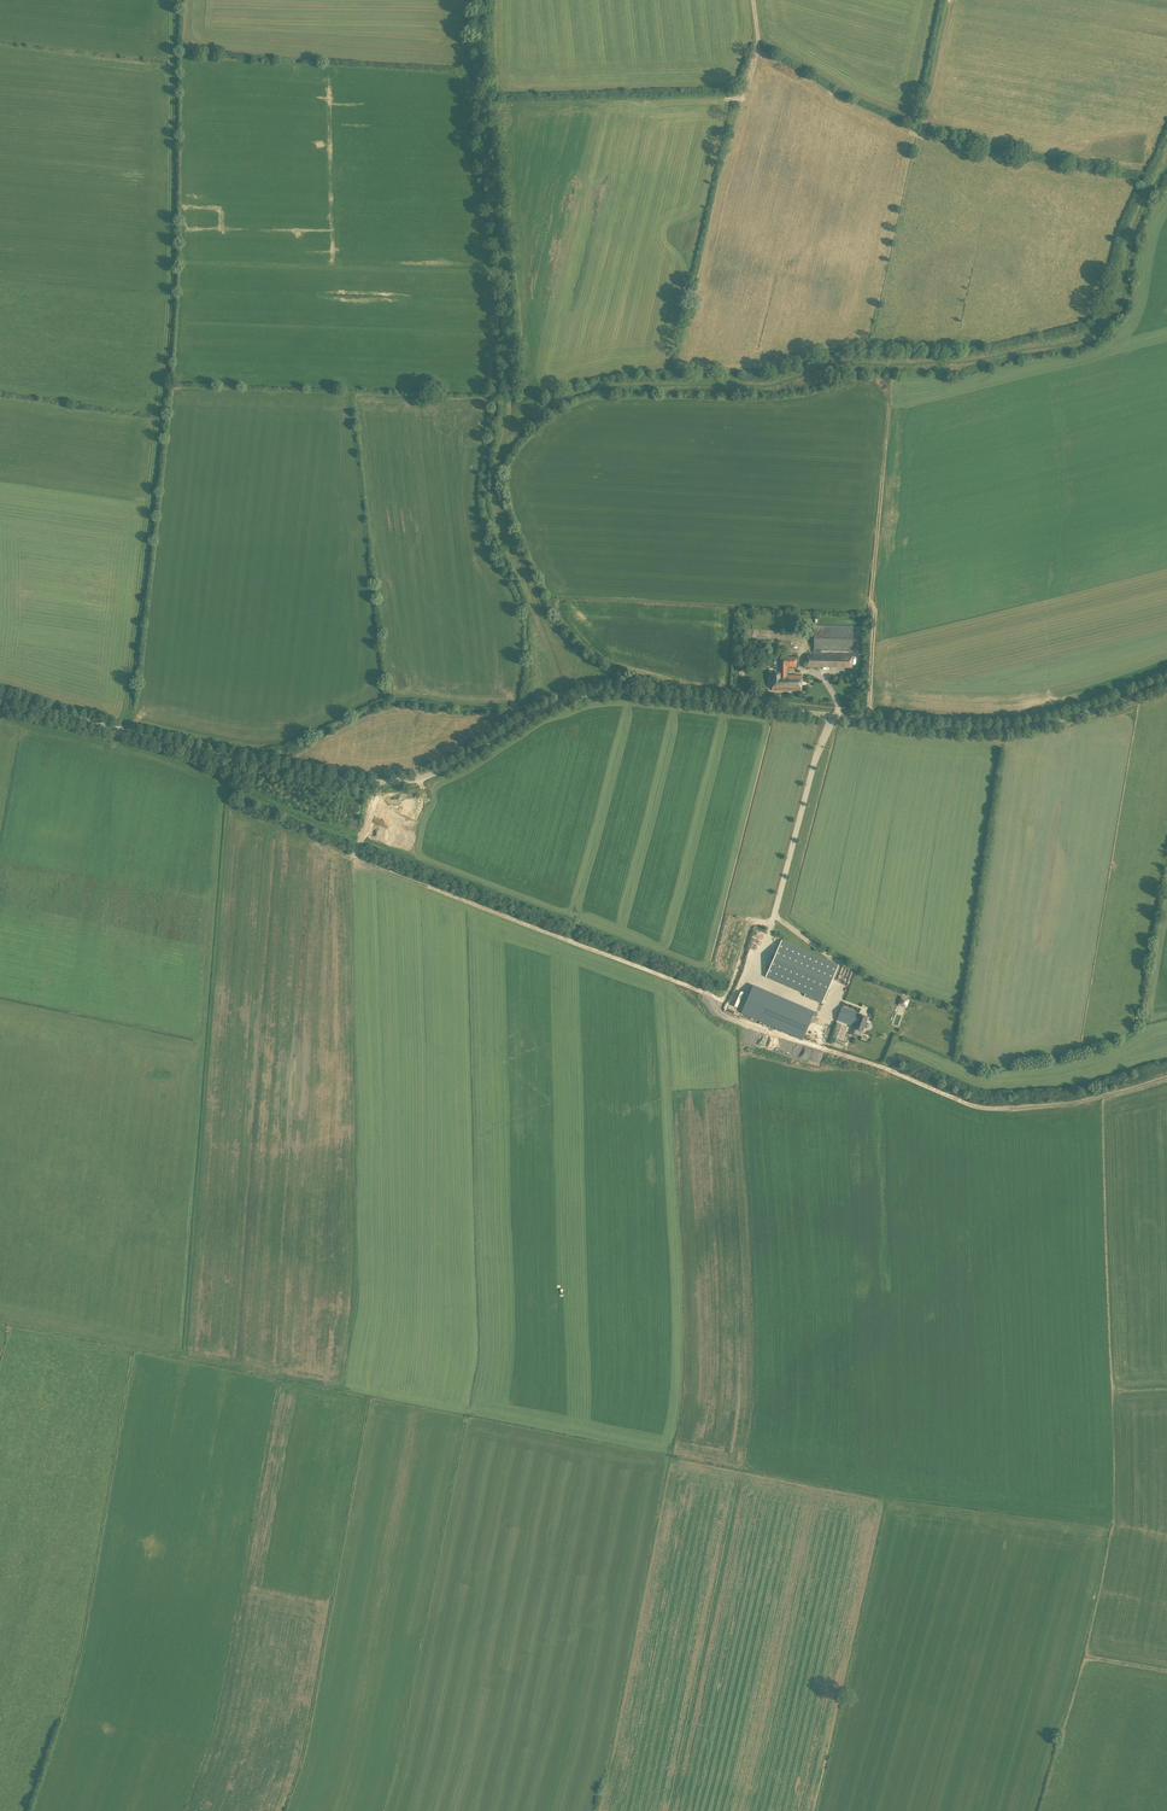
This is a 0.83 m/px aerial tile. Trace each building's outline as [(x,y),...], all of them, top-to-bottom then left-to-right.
[(814,625),(813,650),(853,651),(853,626),(814,625)] [(806,667),(852,668),(852,654),(806,653),(806,667)] [(780,657),(780,673),(773,673),(772,691),(801,691),(801,675),(786,675),(786,667),(796,667),(796,657),(780,657)] [(805,996),(822,1003),(838,966),(782,942),(768,975),(778,979),(777,980),(806,993),(805,996)] [(753,985),(741,1013),(802,1039),(803,1037),(810,1021),(814,1011),(753,985)] [(903,996),(899,1002),(904,1006),(909,1000),(903,996)] [(837,1020),(855,1027),(854,1029),(862,1032),(868,1017),(859,1014),(842,1007),(837,1020)] [(813,1028),(808,1038),(819,1043),(824,1033),(813,1028)]
